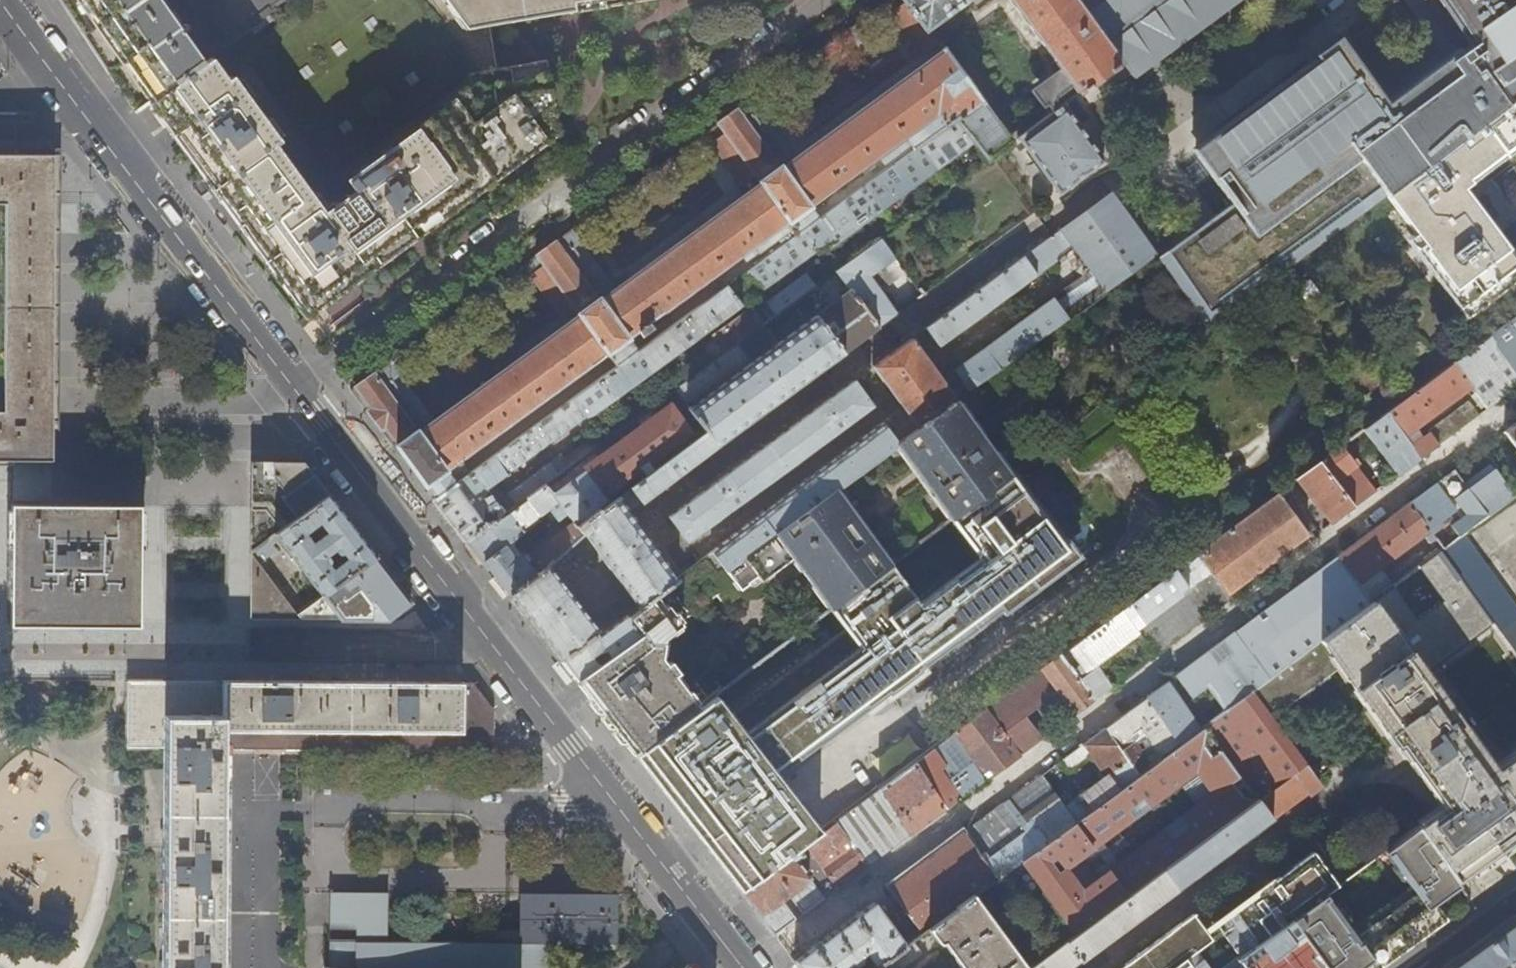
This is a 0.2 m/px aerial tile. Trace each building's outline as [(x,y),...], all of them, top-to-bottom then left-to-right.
[(63,5),(102,63),(120,91),(134,111),(134,112),(159,94),(214,53),(272,11),(271,8),(282,0),(60,0),(63,5)] [(465,24),(490,19),(530,13),(578,4),(603,0),(448,0),(465,24)] [(907,2),(894,12),(924,53),(937,43),(926,29),(966,0),(906,0),(907,2)] [(1060,68),(1073,86),(1078,92),(1080,91),(1081,93),(1121,64),(1120,63),(1122,62),(1130,73),(1228,0),(1118,0),(1089,21),(1075,0),(1014,0),(1058,61),(1056,62),(1060,68)] [(1457,45),(1466,38),(1472,46),(1463,53),(1461,50),(1388,104),(1340,38),(1314,57),(1320,64),(1198,153),(1235,204),(1157,255),(1211,326),(1300,260),(1387,195),(1515,99),(1515,0),(1426,0),(1457,45)] [(956,119),(976,144),(989,161),(997,155),(1011,145),(943,52),(930,62),(798,158),(754,98),(718,125),(725,135),(712,145),(740,185),(737,187),(744,197),(616,288),(573,227),(537,254),(544,265),(532,274),(561,315),(494,365),(500,374),(435,422),(391,361),(350,390),(367,412),(410,467),(434,498),(456,483),(447,471),(608,353),(617,366),(637,351),(631,343),(665,317),(662,312),(741,257),(746,263),(790,231),(785,225),(789,223),(797,234),(818,219),(809,207),(906,136),(910,141),(898,149),(904,157),(956,119)] [(277,144),(282,141),(235,75),(232,77),(214,53),(159,94),(178,121),(183,129),(178,132),(199,161),(262,249),(301,303),(313,295),(322,289),(325,294),(337,285),(335,282),(342,278),(347,274),(348,276),(349,277),(378,256),(412,231),(446,206),(444,203),(443,201),(452,194),(490,166),(494,172),(500,167),(536,141),(546,133),(543,116),(548,115),(539,69),(477,79),(477,87),(464,97),(468,103),(409,145),(405,140),(351,179),(355,185),(324,208),(277,144)] [(1073,86),(1060,68),(1032,89),(1045,107),(1073,86)] [(1387,195),(1418,237),(1416,240),(1471,313),(1515,279),(1515,259),(1462,187),(1470,181),(1467,177),(1515,140),(1515,99),(1387,195)] [(1060,194),(1062,195),(1065,193),(1064,192),(1077,183),(1108,162),(1106,160),(1066,104),(1021,137),(1061,192),(1060,194)] [(824,254),(976,144),(956,119),(904,157),(818,219),(797,234),(734,280),(749,300),(820,249),(824,254)] [(12,460),(52,461),(53,218),(54,156),(27,155),(0,155),(0,202),(9,203),(6,411),(0,411),(0,460),(12,460)] [(1157,255),(1115,198),(1091,215),(1066,232),(1063,230),(977,292),(925,329),(939,348),(1077,249),(1093,272),(955,371),(963,383),(950,392),(911,339),(891,354),(873,368),(902,407),(714,551),(715,553),(726,568),(836,488),(895,445),(956,401),(1154,257),(1157,255)] [(756,312),(765,325),(879,241),(882,239),(874,229),(807,273),(808,275),(756,312)] [(596,550),(640,606),(677,579),(634,523),(627,512),(637,505),(684,471),(755,420),(820,373),(858,346),(887,325),(897,318),(870,280),(894,262),(879,241),(765,325),(759,329),(726,353),(675,391),(707,432),(598,509),(597,507),(577,525),(583,534),(596,550)] [(732,282),(637,351),(617,366),(456,483),(434,498),(433,499),(456,528),(467,543),(565,471),(558,462),(547,465),(497,503),(487,488),(585,416),(591,413),(742,305),(734,293),(738,290),(732,282)] [(726,353),(759,329),(746,312),(713,336),(726,353)] [(1404,400),(1365,429),(1383,453),(1471,389),(1476,395),(1471,399),(1475,404),(1480,401),(1486,408),(1502,396),(1515,386),(1515,317),(1404,400)] [(670,516),(687,540),(870,406),(853,383),(839,393),(769,444),(697,496),(670,516)] [(675,391),(565,471),(467,543),(483,562),(484,561),(489,568),(510,595),(546,567),(547,568),(549,567),(583,534),(577,525),(597,507),(598,509),(707,432),(675,391)] [(1011,475),(956,401),(895,445),(951,520),(1010,476),(1011,475)] [(1388,460),(1398,474),(1434,447),(1476,415),(1467,402),(1437,425),(1432,430),(1412,445),(1411,443),(1410,444),(1406,440),(1393,450),(1395,455),(1388,460)] [(1515,445),(1515,424),(1506,431),(1515,445)] [(822,833),(741,893),(760,916),(774,935),(797,919),(782,900),(791,893),(805,912),(825,897),(798,860),(806,854),(804,853),(810,849),(838,888),(905,838),(895,825),(900,820),(910,835),(948,807),(949,808),(973,791),(1039,741),(1023,719),(1035,710),(1060,692),(1065,699),(1055,706),(1066,721),(1113,686),(1106,675),(1101,678),(1091,665),(1106,654),(1137,631),(1135,629),(1176,599),(1188,589),(1205,612),(1262,569),(1308,534),(1306,531),(1314,526),(1291,494),(1302,485),(1310,495),(1306,499),(1309,503),(1313,500),(1331,523),(1342,516),(1373,493),(1354,468),(1357,465),(1343,446),(1069,649),(1088,674),(1082,679),(1063,654),(822,833)] [(303,462),(282,462),(250,461),(249,551),(328,495),(312,474),(303,462)] [(1492,463),(1451,494),(1463,510),(1449,521),(1460,535),(1515,493),(1492,463)] [(1437,477),(1449,493),(1464,482),(1452,466),(1437,477)] [(958,639),(1069,556),(1010,476),(951,520),(979,557),(920,601),(892,564),(831,610),(859,649),(745,734),(716,695),(635,756),(648,773),(683,817),(724,871),(741,893),(822,833),(777,776),(905,679),(910,685),(962,645),(958,639)] [(1409,496),(1431,529),(1459,510),(1436,477),(1409,496)] [(698,695),(693,698),(657,649),(685,628),(681,622),(718,595),(727,607),(744,594),(740,588),(748,583),(748,582),(757,574),(762,581),(784,564),(784,563),(792,558),(831,610),(892,564),(836,488),(726,568),(715,553),(677,579),(640,606),(628,614),(640,631),(576,680),(603,715),(635,756),(716,695),(718,694),(705,676),(692,686),(698,695)] [(352,527),(328,495),(249,551),(254,557),(260,553),(264,558),(274,550),(271,545),(278,540),(320,595),(375,556),(352,527)] [(1440,550),(1443,548),(1437,539),(1373,588),(1366,579),(1431,531),(1410,502),(1377,527),(1294,589),(1178,675),(1209,721),(1253,689),(1393,585),(1419,566),(1440,550)] [(11,554),(11,620),(44,621),(109,621),(138,621),(138,618),(139,506),(12,505),(11,554)] [(1443,548),(1440,550),(1494,624),(1515,655),(1515,609),(1462,534),(1443,548)] [(1456,882),(1481,863),(1515,839),(1515,841),(1515,755),(1496,769),(1426,673),(1494,624),(1440,550),(1419,566),(1445,602),(1420,622),(1393,585),(1253,689),(1274,719),(1343,668),(1444,807),(1416,828),(1456,882)] [(294,613),(254,557),(249,551),(249,619),(271,619),(346,620),(387,620),(410,603),(390,577),(375,556),(320,595),(294,613)] [(557,577),(549,567),(547,568),(546,567),(510,595),(517,604),(528,618),(548,644),(567,668),(576,680),(640,631),(628,614),(600,635),(597,631),(598,628),(562,583),(557,577)] [(784,645),(773,630),(764,637),(775,652),(784,645)] [(766,658),(751,638),(740,646),(755,666),(766,658)] [(162,967),(221,967),(222,749),(230,749),(301,749),(493,751),(493,711),(487,702),(472,683),(447,683),(386,683),(317,683),(256,682),(199,682),(127,681),(127,735),(127,747),(163,746),(162,854),(162,967)] [(1161,756),(1199,728),(1168,682),(1157,691),(1124,715),(1091,740),(1064,759),(1070,768),(1091,754),(1107,776),(1067,806),(1044,774),(1027,787),(965,833),(965,835),(923,867),(891,890),(922,933),(929,928),(973,895),(1152,763),(1132,736),(1142,729),(1161,756)] [(1274,719),(1253,689),(1209,721),(1203,725),(1259,801),(1030,967),(1072,967),(1137,920),(1228,853),(1296,803),(1322,784),(1274,719)] [(1323,967),(1377,967),(1395,955),(1447,918),(1432,899),(1456,882),(1416,828),(1384,851),(1410,887),(1350,931),(1324,895),(1290,921),(1323,967)] [(1217,925),(1240,957),(1290,921),(1324,895),(1344,881),(1325,856),(1318,861),(1311,852),(1274,881),(1274,882),(1235,911),(1217,925)] [(519,944),(388,942),(388,893),(329,893),(329,942),(328,967),(326,967),(548,967),(549,944),(519,944)] [(519,905),(519,944),(549,944),(616,944),(617,895),(519,894),(519,905)] [(973,895),(929,928),(940,945),(944,945),(945,945),(962,967),(1028,967),(973,895)] [(907,944),(875,903),(794,961),(800,967),(875,967),(907,944)] [(1198,953),(1213,941),(1194,916),(1124,967),(1210,967),(1198,953)] [(1237,960),(1243,967),(1323,967),(1290,921),(1240,957),(1237,960)] [(907,944),(875,967),(902,967),(899,965),(901,966),(904,966),(905,965),(919,955),(919,952),(919,950),(912,941),(907,944)] [(1509,946),(1496,956),(1479,967),(1515,967),(1515,941),(1509,946)] [(1237,960),(1225,967),(1243,967),(1237,960)]
